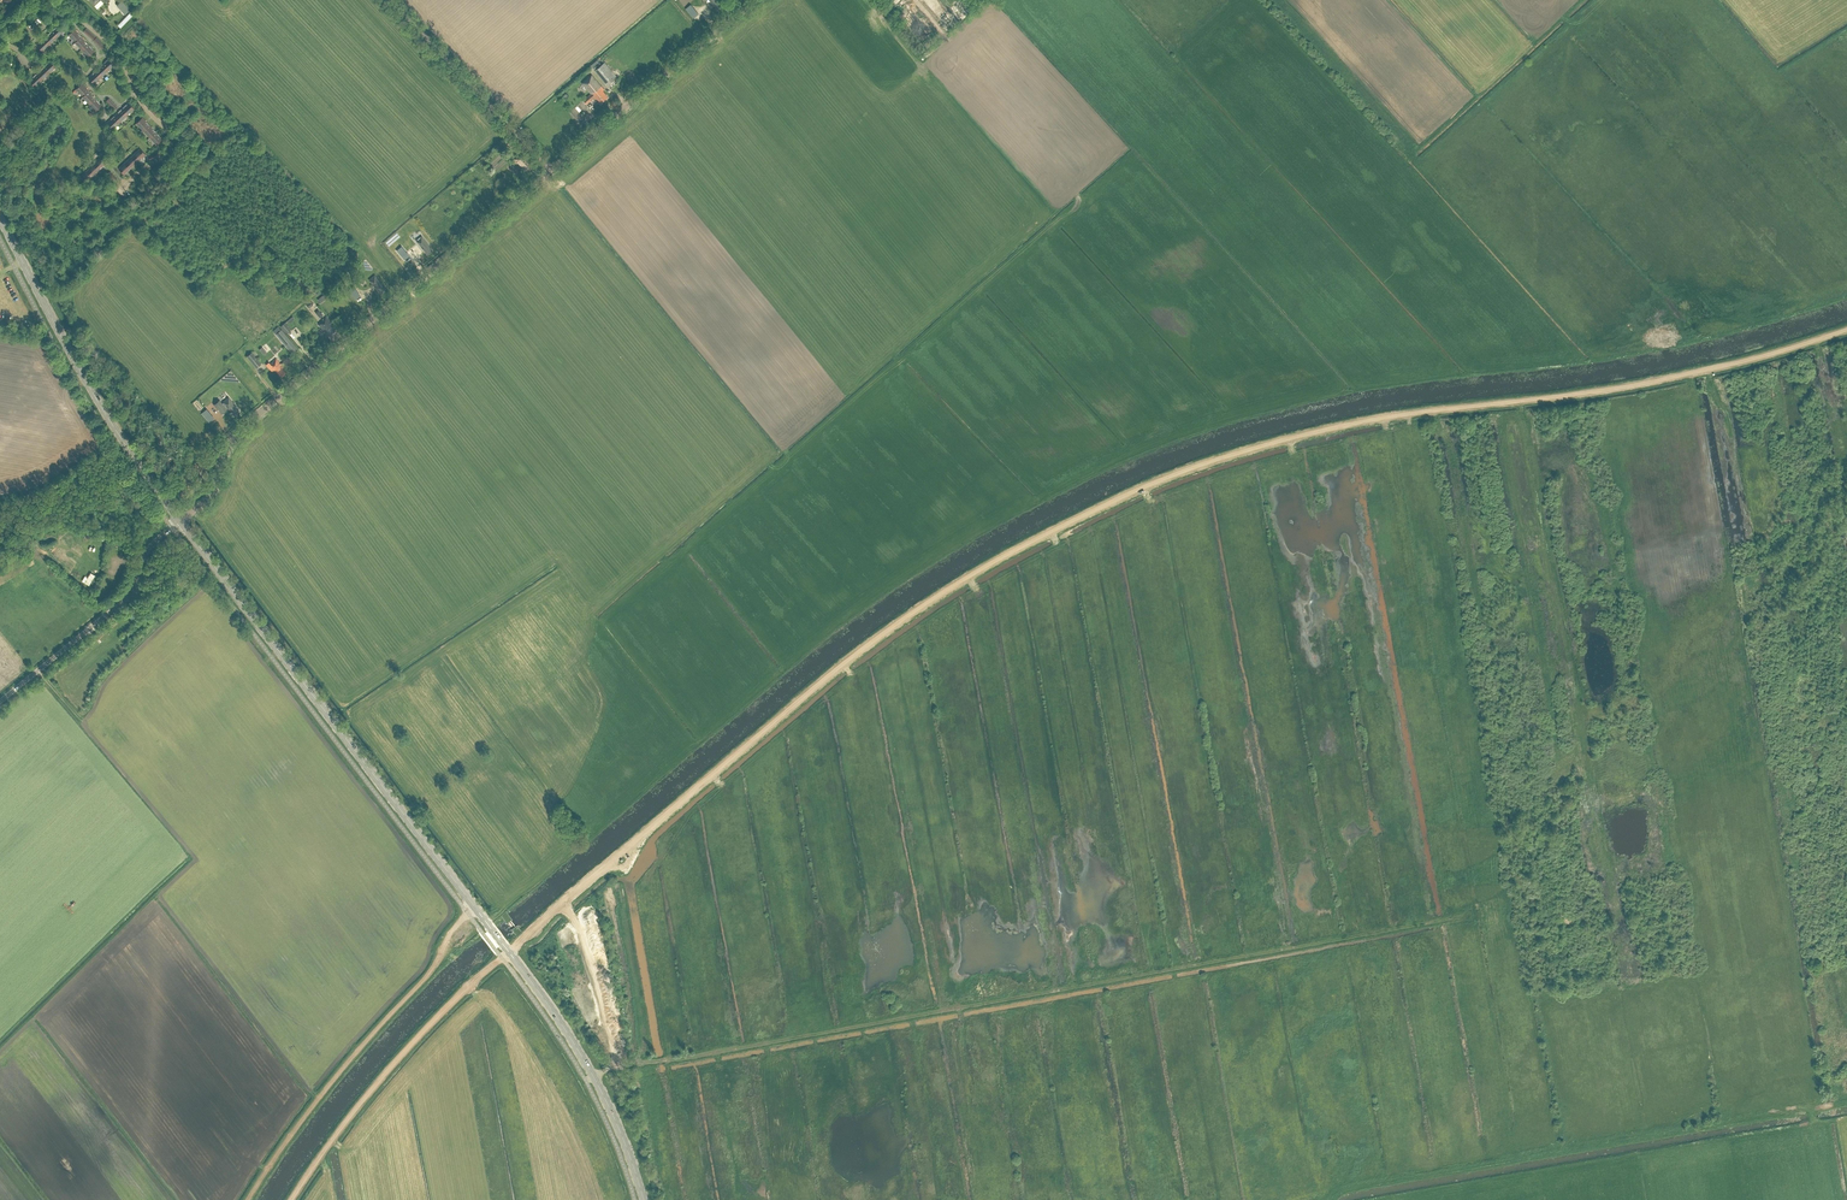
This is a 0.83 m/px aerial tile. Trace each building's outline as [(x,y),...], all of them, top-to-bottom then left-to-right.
[(718,11),(723,7),(720,2),(721,1),(720,0),(710,0),(718,11)] [(124,4),(119,8),(122,12),(127,7),(124,4)] [(697,11),(693,6),(687,11),(691,16),(697,11)] [(58,24),(51,31),(56,37),(64,31),(58,24)] [(68,34),(75,42),(80,37),(81,37),(82,36),(74,28),(68,34)] [(51,31),(43,38),(49,44),(56,37),(51,31)] [(75,42),(81,50),(87,44),(81,37),(80,37),(75,42)] [(42,51),(49,44),(43,38),(36,45),(42,51)] [(88,56),(94,51),(87,44),(81,50),(88,56)] [(109,57),(102,64),(108,70),(115,63),(109,57)] [(50,60),(43,67),(49,73),(56,66),(50,60)] [(593,68),(595,70),(608,85),(617,77),(605,62),(602,65),(600,62),(593,68)] [(102,64),(95,71),(101,77),(108,70),(102,64)] [(43,67),(35,73),(41,80),(49,73),(43,67)] [(94,83),(101,77),(95,71),(88,77),(94,83)] [(34,87),(41,80),(35,73),(28,80),(34,87)] [(601,102),(608,96),(600,87),(602,86),(592,75),(582,83),(592,94),(585,100),(587,103),(594,97),(597,100),(598,99),(601,102)] [(75,89),(83,97),(88,91),(89,90),(82,83),(75,89)] [(82,97),(89,104),(95,98),(88,91),(83,97),(82,97)] [(95,111),(101,105),(95,98),(89,104),(95,111)] [(128,102),(121,109),(127,115),(134,108),(128,102)] [(121,109),(114,115),(120,122),(127,115),(121,109)] [(113,128),(120,122),(114,115),(107,122),(113,128)] [(136,123),(142,130),(149,124),(142,117),(136,123)] [(142,130),(149,137),(156,131),(149,124),(142,130)] [(156,144),(162,138),(156,131),(149,137),(156,144)] [(140,148),(132,156),(138,162),(146,154),(140,148)] [(526,171),(533,165),(522,154),(516,159),(526,171)] [(102,156),(95,162),(101,168),(108,162),(102,156)] [(125,161),(131,168),(138,162),(132,156),(125,161)] [(118,168),(124,174),(124,175),(131,168),(125,161),(118,168)] [(95,162),(88,169),(93,175),(101,168),(95,162)] [(86,182),(93,175),(88,169),(81,176),(86,182)] [(374,227),(366,235),(375,246),(383,238),(374,227)] [(421,236),(416,241),(428,255),(433,251),(421,236)] [(375,276),(369,280),(380,295),(386,290),(375,276)] [(353,286),(348,291),(356,301),(361,296),(353,286)] [(330,335),(335,331),(334,330),(336,328),(326,316),(318,323),(326,333),(328,332),(330,335)] [(280,326),(287,334),(291,330),(285,322),(280,326)] [(276,334),(293,353),(298,349),(281,329),(276,334)] [(247,356),(252,363),(257,359),(251,352),(247,356)] [(283,367),(276,358),(270,363),(269,362),(266,364),(272,371),(274,369),(281,376),(285,373),(281,368),(283,367)] [(228,397),(223,402),(235,416),(240,412),(228,397)] [(181,425),(173,432),(181,445),(191,438),(181,425)] [(95,575),(89,585),(92,586),(98,576),(95,574),(95,575)]
